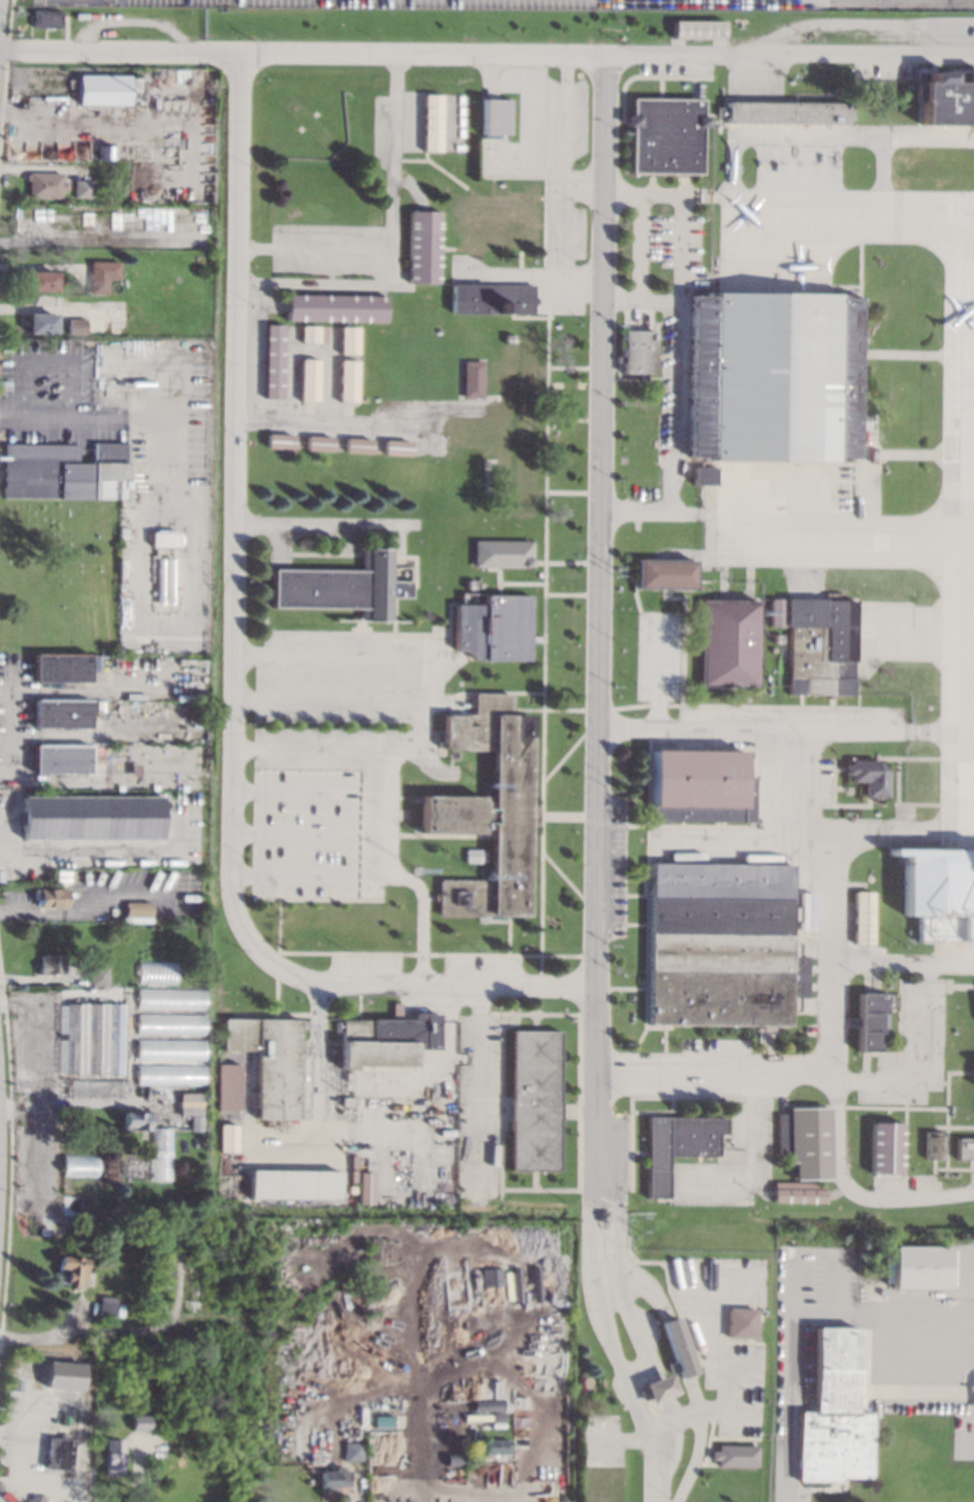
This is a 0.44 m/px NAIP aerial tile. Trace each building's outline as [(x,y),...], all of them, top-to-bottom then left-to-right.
[(61,27),(32,27),(32,9),(61,10),(61,27)] [(971,74),(973,74),(973,124),(921,123),(921,81),(930,81),(930,73),(948,73),(948,81),(971,81),(971,74)] [(128,103),(79,103),(79,75),(129,75),(128,103)] [(141,77),(141,90),(132,90),(132,76),(141,77)] [(422,94),(440,94),(439,153),(421,153),(422,94)] [(508,134),(480,133),(481,98),(509,99),(508,134)] [(701,115),(707,115),(707,126),(701,126),(700,173),(631,172),(632,125),(626,125),(626,114),(632,114),(632,98),(701,99),(701,115)] [(849,123),(726,122),(726,101),(849,102),(849,123)] [(62,180),(67,181),(66,190),(62,190),(61,198),(28,197),(28,180),(25,180),(25,173),(28,173),(28,171),(62,172),(62,180)] [(73,179),(91,179),(91,197),(73,197),(73,179)] [(407,211),(438,211),(438,283),(407,283),(407,211)] [(90,293),(90,261),(118,261),(118,279),(106,279),(106,293),(90,293)] [(55,291),(27,290),(27,271),(55,271),(55,291)] [(452,283),(533,284),(533,314),(451,313),(452,283)] [(846,296),(858,296),(857,458),(844,458),(844,461),(703,460),(703,456),(690,456),(692,295),(705,295),(705,291),(846,293),(846,296)] [(384,321),(287,319),(287,294),(385,295),(384,321)] [(26,333),(54,333),(54,313),(26,314),(26,333)] [(67,318),(85,318),(85,334),(67,334),(67,318)] [(264,324),(282,324),(282,398),(264,398),(264,324)] [(325,342),(302,341),(302,326),(325,326),(325,342)] [(357,353),(340,353),(340,326),(357,327),(357,353)] [(623,331),(655,330),(655,373),(623,373),(623,331)] [(534,332),(533,343),(519,342),(520,331),(534,332)] [(515,334),(514,344),(504,343),(504,334),(515,334)] [(317,400),(301,400),(301,359),(317,359),(317,400)] [(356,401),(340,401),(340,360),(357,360),(356,401)] [(464,361),(482,361),(481,396),(463,395),(464,361)] [(267,433),(294,434),(294,449),(267,448),(267,433)] [(332,436),(332,450),(307,449),(307,435),(332,436)] [(346,437),(373,438),(372,453),(345,452),(346,437)] [(384,439),(411,440),(411,455),(384,454),(384,439)] [(3,444),(77,444),(77,462),(93,462),(93,443),(124,443),(124,498),(2,497),(3,444)] [(695,466),(718,467),(718,484),(695,484),(695,466)] [(130,539),(119,538),(119,528),(131,528),(130,539)] [(178,547),(150,546),(150,532),(178,532),(178,547)] [(473,540),(530,541),(530,566),(473,565),(473,540)] [(272,569),(360,570),(360,549),(390,549),(390,566),(409,566),(408,598),(388,598),(388,620),(358,620),(359,608),(272,608),(272,569)] [(694,560),(694,588),(637,587),(638,559),(694,560)] [(475,579),(475,590),(466,589),(466,579),(475,579)] [(529,636),(546,636),(546,642),(529,642),(529,659),(472,659),(464,649),(454,649),(454,604),(481,604),(481,594),(530,595),(529,636)] [(786,598),(785,626),(770,625),(771,598),(786,598)] [(825,599),(856,600),(854,661),(855,695),(836,694),(836,698),(831,698),(831,694),(790,694),(789,677),(790,626),(787,626),(787,598),(825,598),(825,599)] [(757,685),(700,685),(700,599),(757,599),(757,685)] [(783,634),(783,644),(774,644),(774,634),(783,634)] [(89,682),(33,681),(33,654),(89,654),(89,682)] [(511,714),(530,714),(529,805),(538,805),(538,824),(529,824),(528,916),(438,915),(438,900),(434,900),(434,893),(439,893),(439,878),(491,879),(491,822),(484,822),(484,828),(481,828),(481,833),(421,832),(421,795),(482,795),(482,801),(484,801),(484,808),(492,808),(493,750),(463,750),(463,748),(438,747),(438,741),(443,741),(443,714),(464,714),(464,713),(474,714),(474,692),(511,693),(511,714)] [(469,699),(469,709),(458,709),(458,699),(469,699)] [(89,700),(33,700),(33,727),(89,727),(89,700)] [(88,745),(32,745),(32,772),(88,772),(88,745)] [(652,749),(743,751),(743,777),(756,777),(755,822),(650,820),(652,749)] [(102,763),(89,763),(89,755),(102,755),(102,763)] [(851,758),(878,759),(889,770),(889,798),(867,798),(867,781),(851,780),(851,774),(847,774),(847,764),(851,765),(851,758)] [(158,796),(22,796),(22,838),(158,839),(158,796)] [(480,862),(465,862),(466,848),(480,848),(480,862)] [(889,848),(973,849),(973,942),(916,941),(917,915),(902,914),(903,855),(889,854),(889,848)] [(791,906),(798,906),(798,920),(790,920),(790,941),(797,941),(797,955),(809,955),(808,996),(797,996),(797,1010),(790,1010),(790,1025),(774,1025),(773,1033),(759,1032),(760,1025),(649,1024),(650,861),(791,863),(791,906)] [(66,907),(38,907),(38,898),(33,898),(33,888),(66,887),(66,907)] [(855,892),(874,892),(872,946),(853,945),(855,892)] [(150,902),(150,921),(122,921),(122,915),(125,916),(125,902),(150,902)] [(63,973),(38,973),(38,960),(40,960),(40,953),(63,954),(63,973)] [(90,968),(106,967),(106,982),(90,982),(90,968)] [(204,1009),(137,1008),(137,987),(204,988),(204,1009)] [(856,992),(886,992),(885,1030),(880,1032),(880,1052),(856,1051),(856,992)] [(400,1019),(413,1019),(413,1013),(438,1013),(438,1049),(414,1049),(414,1065),(354,1065),(354,1069),(341,1068),(342,1018),(392,1019),(392,1002),(400,1002),(400,1019)] [(64,1074),(124,1074),(124,1003),(64,1003),(64,1074)] [(203,1034),(136,1033),(136,1014),(204,1014),(203,1034)] [(299,1118),(256,1118),(257,1050),(224,1049),(224,1017),(300,1018),(299,1118)] [(558,1100),(559,1101),(559,1120),(558,1120),(557,1169),(510,1169),(511,1120),(509,1120),(510,1099),(511,1099),(512,1030),(559,1031),(558,1100)] [(203,1059),(136,1058),(136,1038),(203,1039),(203,1059)] [(239,1109),(217,1109),(218,1064),(239,1065),(239,1109)] [(136,1065),(202,1065),(201,1084),(136,1084),(136,1065)] [(69,1080),(127,1079),(127,1095),(69,1096),(69,1080)] [(178,1094),(199,1094),(199,1114),(178,1114),(178,1094)] [(356,1106),(342,1105),(342,1097),(356,1098),(356,1106)] [(829,1178),(794,1179),(793,1162),(789,1162),(789,1154),(778,1154),(778,1114),(788,1114),(788,1108),(828,1107),(829,1178)] [(122,1112),(152,1112),(152,1123),(147,1123),(147,1130),(131,1129),(131,1126),(122,1126),(122,1112)] [(189,1116),(200,1116),(200,1131),(189,1132),(189,1116)] [(724,1134),(717,1134),(716,1156),(667,1155),(667,1198),(646,1197),(647,1116),(724,1117),(724,1134)] [(869,1174),(901,1174),(902,1123),(869,1123),(869,1174)] [(236,1151),(220,1151),(219,1124),(236,1124),(236,1151)] [(150,1128),(170,1128),(170,1151),(151,1151),(150,1128)] [(924,1131),(943,1131),(943,1160),(924,1160),(924,1131)] [(956,1138),(973,1138),(973,1159),(956,1159),(956,1138)] [(63,1154),(96,1154),(96,1175),(63,1175),(63,1154)] [(339,1199),(250,1198),(250,1169),(339,1170),(339,1199)] [(359,1172),(372,1172),(372,1203),(359,1203),(359,1172)] [(63,1176),(97,1176),(97,1194),(63,1194),(63,1176)] [(774,1182),(824,1182),(824,1202),(774,1202),(774,1182)] [(608,1210),(608,1221),(605,1224),(600,1223),(597,1219),(598,1209),(608,1210)] [(891,1246),(947,1246),(947,1288),(891,1288),(891,1246)] [(88,1258),(87,1271),(85,1271),(84,1285),(76,1284),(76,1289),(68,1288),(69,1284),(55,1283),(58,1255),(88,1258)] [(116,1296),(115,1302),(123,1303),(121,1317),(98,1314),(99,1295),(116,1296)] [(723,1307),(752,1308),(751,1337),(722,1336),(723,1307)] [(659,1322),(673,1317),(694,1373),(679,1379),(676,1371),(669,1373),(666,1365),(674,1362),(659,1322)] [(853,1411),(871,1411),(870,1476),(869,1477),(840,1477),(836,1481),(798,1481),(796,1479),(797,1410),(812,1410),(813,1327),(854,1327),(853,1411)] [(81,1389),(82,1363),(45,1362),(45,1389),(81,1389)] [(640,1383),(648,1403),(674,1393),(666,1374),(640,1383)] [(650,1384),(639,1390),(636,1384),(647,1378),(650,1384)] [(501,1411),(472,1412),(471,1400),(501,1398),(501,1411)] [(490,1428),(490,1412),(503,1412),(503,1428),(490,1428)] [(131,1415),(147,1416),(147,1431),(130,1430),(131,1415)] [(72,1440),(68,1472),(44,1468),(48,1436),(72,1440)] [(105,1438),(122,1439),(121,1476),(104,1475),(105,1438)] [(507,1448),(502,1448),(502,1454),(483,1453),(483,1439),(508,1439),(507,1448)] [(359,1442),(360,1460),(342,1462),(341,1444),(359,1442)] [(756,1445),(755,1467),(715,1466),(715,1460),(708,1460),(709,1450),(715,1451),(716,1444),(756,1445)] [(445,1466),(445,1454),(463,1454),(463,1466),(445,1466)] [(340,1470),(347,1470),(348,1486),(336,1486),(336,1487),(319,1488),(318,1471),(334,1471),(334,1466),(340,1466),(340,1470)]
